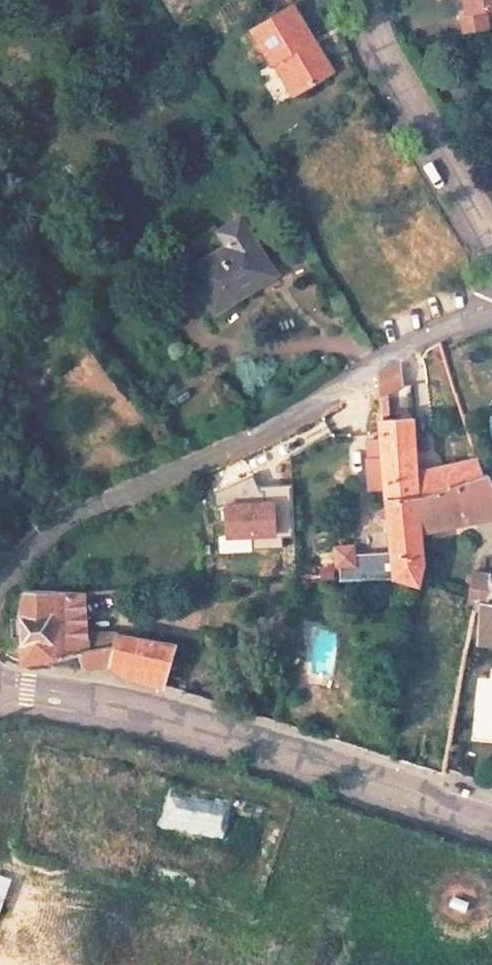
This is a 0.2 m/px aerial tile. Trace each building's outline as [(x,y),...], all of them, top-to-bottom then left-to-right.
[(469,12),(485,9),(491,7),(491,0),(467,0),(469,12)] [(299,92),(333,72),(292,5),(252,29),(272,63),(274,62),(279,59),(299,92)] [(469,12),(462,12),(466,33),(489,29),(485,9),(469,12)] [(279,59),(274,62),(294,95),(299,92),(279,59)] [(36,109),(24,117),(30,126),(43,119),(36,109)] [(251,277),(268,267),(249,235),(251,234),(241,217),(218,232),(227,246),(202,261),(189,269),(215,312),(257,286),(251,277)] [(202,261),(227,246),(218,232),(215,227),(190,242),(202,261)] [(257,286),(274,276),(268,267),(251,277),(257,286)] [(398,363),(377,376),(378,386),(378,394),(401,392),(398,363)] [(412,418),(380,420),(383,450),(414,448),(412,418)] [(478,458),(422,473),(416,474),(414,448),(383,450),(387,498),(418,496),(428,492),(483,475),(478,458)] [(418,496),(421,538),(491,520),(491,487),(487,473),(483,475),(428,492),(418,496)] [(252,474),(214,492),(214,506),(225,505),(226,536),(274,534),(274,517),(277,517),(277,502),(264,503),(263,490),(259,491),(252,474)] [(418,496),(387,498),(392,563),(394,579),(406,579),(420,584),(422,567),(423,563),(421,538),(418,496)] [(355,545),(335,547),(338,582),(394,579),(392,563),(356,564),(355,545)] [(471,574),(469,604),(469,606),(474,606),(491,607),(491,577),(471,574)] [(82,591),(23,591),(21,663),(26,663),(78,655),(83,669),(110,666),(122,676),(163,688),(175,645),(118,637),(117,635),(85,634),(82,591)] [(474,606),(472,613),(479,614),(478,644),(491,645),(491,607),(474,606)] [(12,882),(0,878),(0,915),(12,882)]
